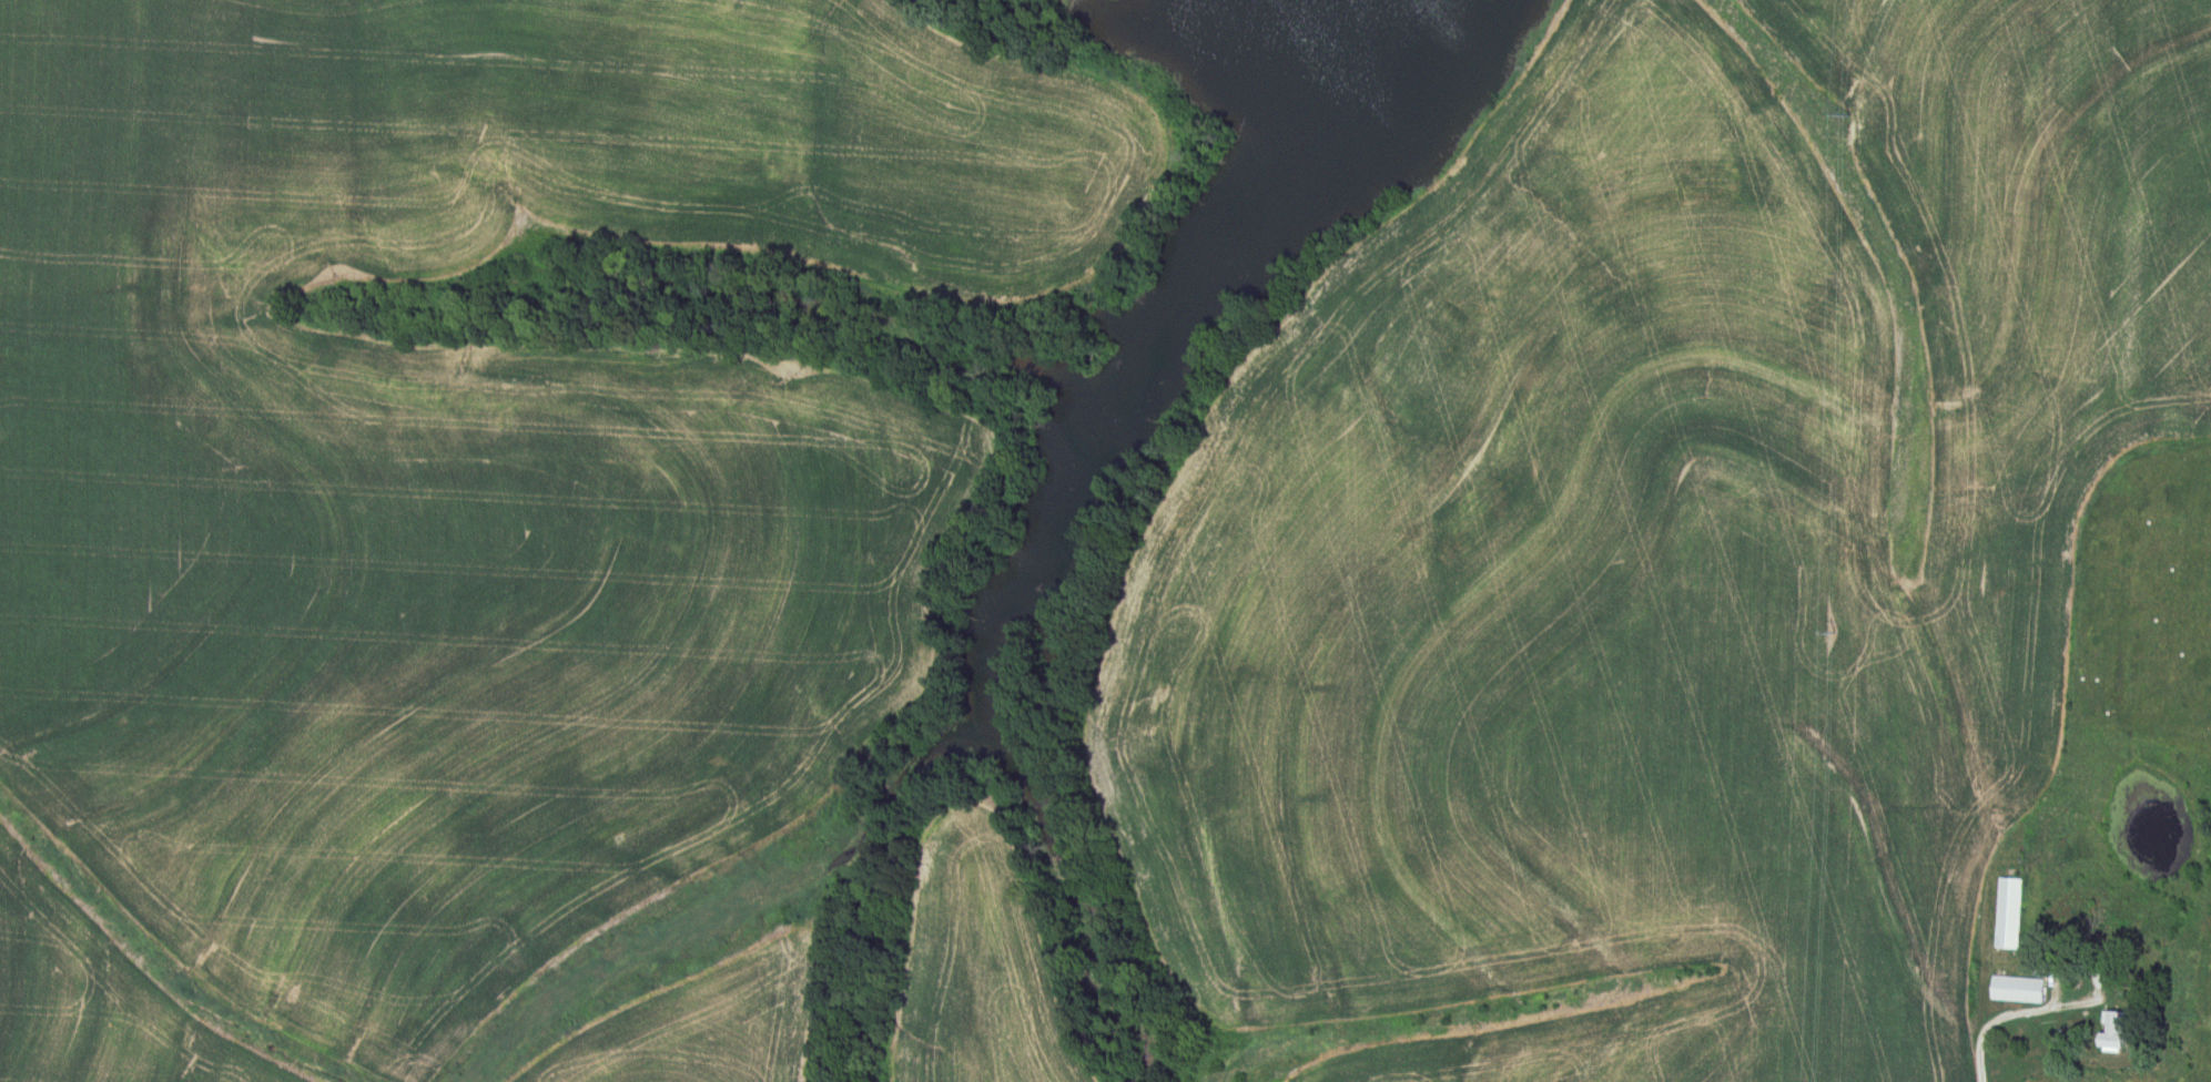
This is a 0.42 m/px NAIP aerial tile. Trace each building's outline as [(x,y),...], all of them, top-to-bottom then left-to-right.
[(1991,949),(2015,950),(2018,878),(1994,877),(1991,949)] [(2039,1003),(2040,979),(1987,976),(1986,1000),(2039,1003)] [(2122,1013),(2098,1012),(2097,1035),(2092,1034),(2091,1051),(2121,1052),(2122,1013)]
